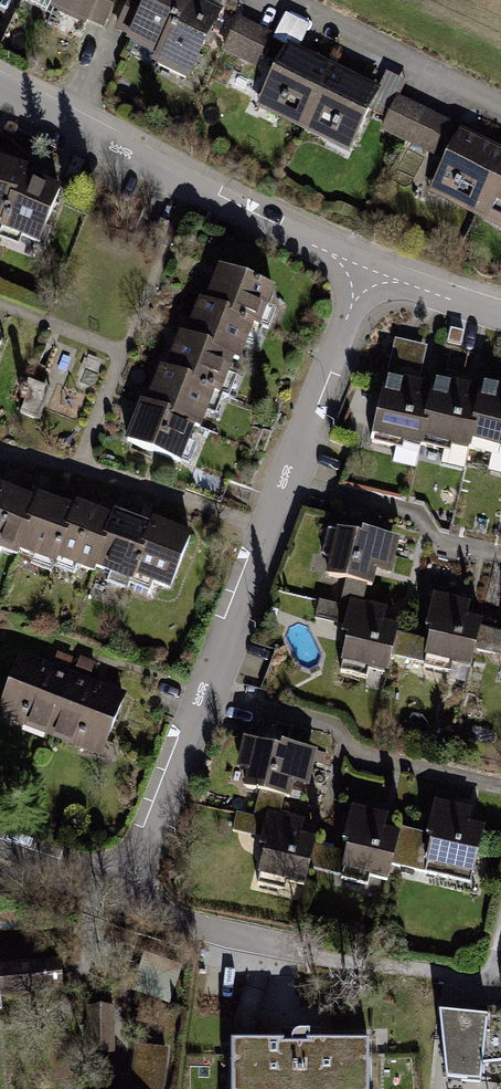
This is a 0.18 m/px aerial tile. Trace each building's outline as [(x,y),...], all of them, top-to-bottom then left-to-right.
[(53,10),(83,25),(86,18),(102,26),(115,0),(58,0),(53,10)] [(148,5),(138,0),(132,0),(118,28),(132,35),(133,35),(163,50),(188,0),(150,0),(148,5)] [(218,15),(188,0),(163,50),(159,57),(190,72),(218,15)] [(269,35),(239,20),(224,50),(255,65),(269,35)] [(328,67),(282,48),(254,114),(300,133),(328,67)] [(375,87),(328,67),(300,133),(347,153),(375,87)] [(456,132),(468,137),(470,131),(397,99),(382,130),(446,158),(456,132)] [(456,132),(446,158),(429,198),(474,218),(500,155),(500,151),(468,137),(456,132)] [(474,218),(500,229),(500,155),(474,218)] [(2,223),(25,166),(0,156),(0,223),(2,223)] [(0,228),(0,231),(38,246),(61,189),(22,173),(0,228)] [(221,265),(208,301),(261,319),(273,284),(221,265)] [(200,299),(187,335),(241,353),(254,317),(200,299)] [(180,333),(167,372),(220,390),(234,351),(180,333)] [(160,370),(147,409),(200,428),(214,389),(160,370)] [(433,370),(418,436),(464,446),(468,424),(473,400),(461,397),(465,377),(433,370)] [(466,439),(500,446),(500,377),(480,372),(466,439)] [(383,376),(369,442),(414,451),(424,406),(412,403),(416,383),(383,376)] [(140,408),(127,447),(180,465),(194,426),(140,408)] [(0,486),(0,547),(10,550),(29,496),(0,486)] [(69,506),(31,492),(11,546),(50,560),(69,506)] [(110,515),(71,502),(52,556),(91,569),(110,515)] [(151,525),(112,511),(93,565),(132,579),(151,525)] [(191,536),(152,522),(133,576),(172,590),(191,536)] [(331,526),(320,576),(343,581),(339,604),(362,608),(367,585),(371,586),(374,567),(391,571),(398,539),(331,526)] [(462,602),(428,595),(422,624),(429,626),(426,641),(395,635),(390,663),(468,679),(479,626),(458,621),(462,602)] [(345,624),(338,664),(387,673),(396,626),(381,623),(383,612),(318,600),(314,618),(345,624)] [(18,654),(0,700),(0,716),(101,757),(125,697),(18,654)] [(320,755),(245,736),(236,770),(254,774),(249,791),(255,792),(250,814),(275,820),(281,798),(291,801),(296,781),(312,786),(320,755)] [(468,808),(433,801),(425,837),(402,832),(394,868),(468,883),(478,832),(464,830),(468,808)] [(389,817),(348,808),(340,844),(346,845),(344,853),(314,846),(309,868),(338,875),(389,887),(401,833),(386,830),(389,817)] [(309,830),(235,811),(231,830),(262,838),(252,885),(302,896),(313,849),(305,847),(309,830)] [(58,984),(56,958),(0,963),(0,989),(58,984)] [(82,996),(82,1054),(109,1054),(109,996),(82,996)] [(437,1012),(442,1079),(479,1080),(480,1064),(499,1064),(500,1037),(500,1019),(437,1012)] [(232,1088),(367,1088),(367,1042),(232,1042),(232,1088)] [(168,1050),(132,1045),(127,1083),(116,1082),(115,1088),(163,1088),(168,1050)]
